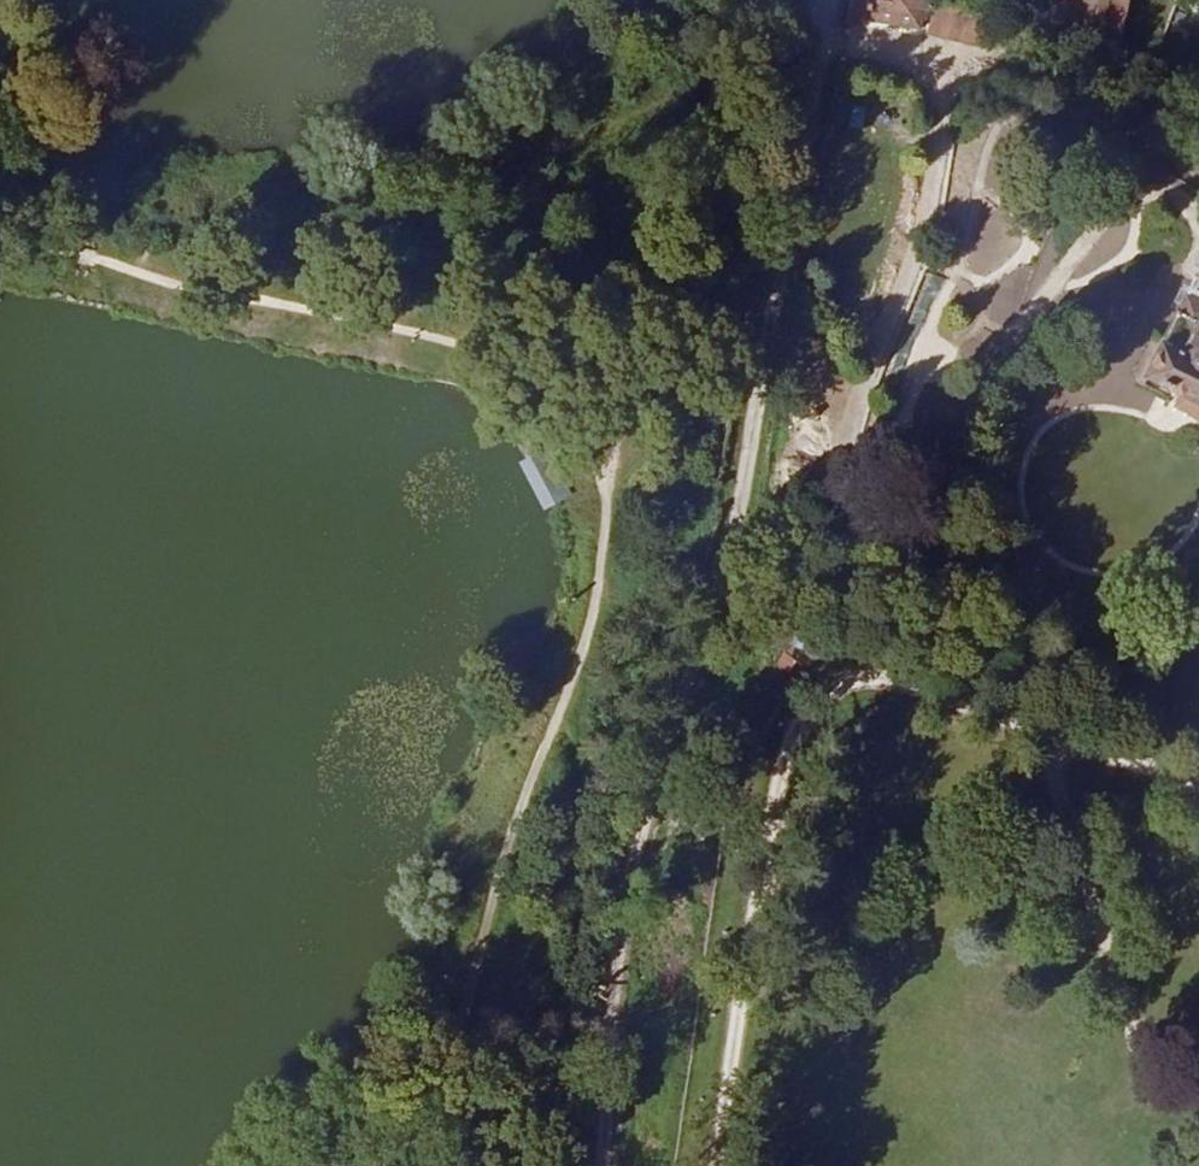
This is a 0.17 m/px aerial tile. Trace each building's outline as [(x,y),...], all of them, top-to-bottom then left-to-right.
[(927,0),(851,0),(848,17),(923,29),(927,0)] [(938,0),(936,0),(927,34),(988,48),(996,15),(938,0)] [(1120,45),(1129,0),(1100,0),(1092,40),(1120,45)] [(1198,321),(1198,323),(1177,313),(1145,376),(1183,395),(1177,406),(1198,417),(1198,321)] [(528,463),(549,506),(563,498),(540,456),(528,463)] [(782,650),(767,674),(781,683),(796,660),(782,650)]
